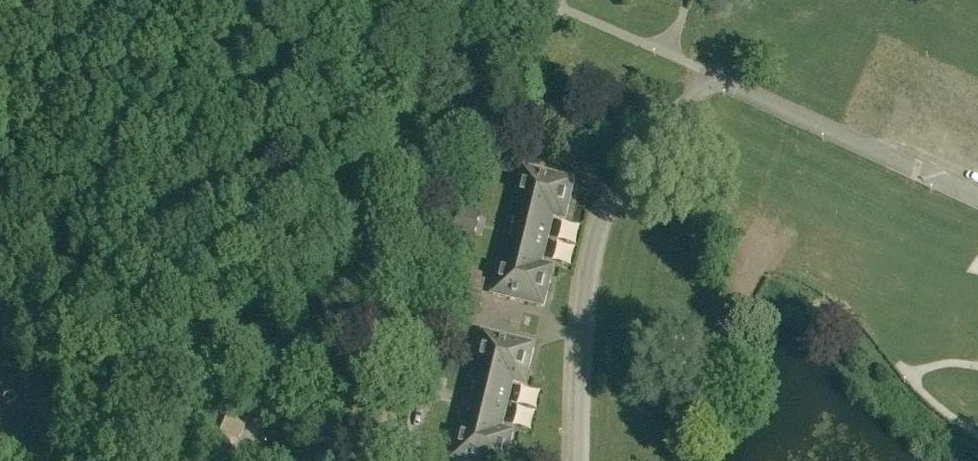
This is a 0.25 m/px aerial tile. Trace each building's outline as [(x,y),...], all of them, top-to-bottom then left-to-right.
[(565,218),(574,180),(524,167),(493,293),(543,305),(553,267),(541,264),(553,215),(565,218)] [(452,228),(474,234),(480,214),(458,207),(452,228)] [(513,431),(501,429),(513,380),(525,383),(534,344),(484,332),(453,458),(466,460),(506,460),(513,431)]
